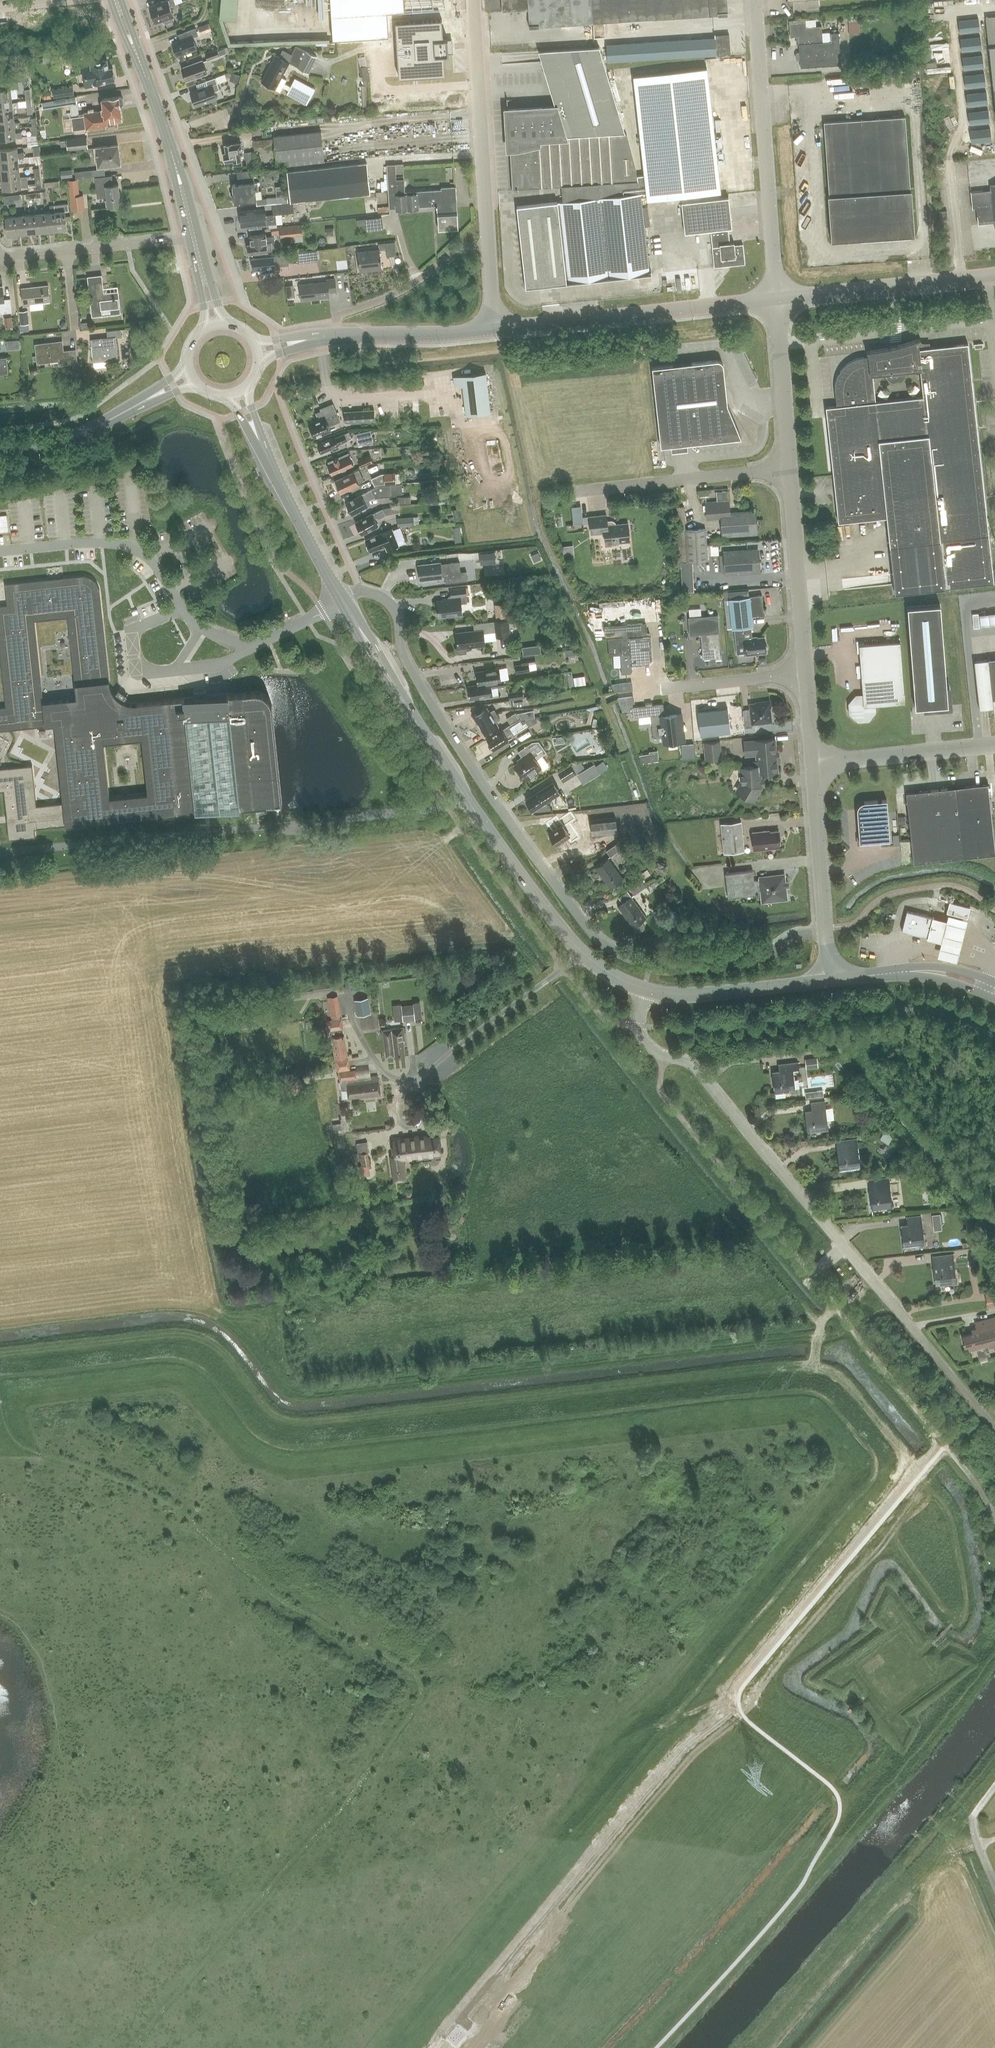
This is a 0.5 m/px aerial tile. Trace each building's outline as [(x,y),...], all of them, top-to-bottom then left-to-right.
[(175,4),(173,0),(169,0),(164,2),(164,0),(162,0),(157,2),(157,4),(150,6),(155,21),(164,18),(166,22),(174,19),(172,15),(173,14),(170,6),(175,4)] [(224,18),(241,19),(242,0),(224,0),(224,18)] [(336,42),(388,38),(387,17),(429,14),(428,0),(333,0),(336,42)] [(429,14),(431,14),(445,13),(444,0),(428,0),(429,14)] [(503,11),(531,9),(532,23),(529,23),(530,26),(593,23),(718,15),(718,16),(728,15),(727,0),(502,0),(503,11)] [(793,12),(819,10),(819,0),(792,0),(793,12)] [(986,18),(994,99),(994,17),(986,18)] [(442,18),(395,21),(399,76),(445,74),(444,54),(448,54),(447,38),(443,38),(442,18)] [(860,33),(859,18),(848,19),(849,34),(860,33)] [(980,18),(960,21),(961,33),(981,30),(980,18)] [(798,36),(799,51),(797,51),(796,53),(795,54),(796,57),(796,58),(798,59),(800,59),(800,67),(841,64),(839,32),(830,33),(831,41),(823,42),(822,25),(806,26),(806,19),(789,20),(790,37),(798,36)] [(211,29),(209,23),(201,26),(201,28),(198,29),(200,33),(211,29)] [(194,42),(200,40),(195,28),(184,32),(185,35),(186,38),(173,43),(177,56),(197,49),(194,42)] [(608,61),(731,53),(730,33),(714,34),(715,37),(607,44),(608,61)] [(982,36),(962,39),(963,50),(983,48),(982,36)] [(952,40),(932,42),(934,54),(953,52),(952,40)] [(291,55),(283,50),(279,57),(275,55),(261,82),(280,92),(283,87),(289,90),(290,87),(285,84),(286,80),(282,78),(290,63),(298,67),(298,68),(309,73),(317,57),(296,46),(291,55)] [(541,50),(539,50),(541,57),(551,89),(556,106),(617,104),(600,46),(541,50)] [(207,61),(219,56),(217,50),(205,55),(207,61)] [(984,54),(964,56),(965,68),(985,66),(984,54)] [(101,81),(114,78),(112,69),(109,69),(107,60),(89,64),(90,66),(82,68),(86,88),(95,86),(94,83),(102,82),(101,81)] [(187,81),(207,73),(202,60),(182,67),(187,81)] [(367,66),(360,67),(363,83),(364,85),(365,85),(368,85),(367,81),(370,80),(367,66)] [(707,68),(633,76),(645,178),(638,178),(639,193),(643,193),(646,192),(646,193),(647,200),(720,192),(707,68)] [(986,72),(966,74),(967,86),(987,84),(986,72)] [(237,83),(240,76),(232,73),(229,80),(237,83)] [(215,91),(220,89),(218,84),(228,80),(225,74),(206,81),(208,86),(191,92),(196,106),(217,98),(215,91)] [(931,88),(950,86),(949,74),(929,76),(931,88)] [(307,105),(315,89),(295,78),(287,94),(307,105)] [(12,99),(11,89),(19,89),(18,83),(2,84),(3,90),(0,90),(0,100),(12,99)] [(54,98),(74,95),(73,87),(53,90),(54,98)] [(988,90),(968,92),(969,104),(989,102),(988,90)] [(74,131),(86,129),(106,126),(106,128),(118,127),(117,121),(122,120),(120,107),(122,107),(124,104),(123,98),(120,96),(102,99),(103,109),(102,109),(102,111),(84,113),(84,116),(72,117),(74,131)] [(48,101),(42,102),(43,110),(49,109),(70,106),(72,116),(79,115),(76,97),(48,101)] [(508,97),(507,97),(508,110),(510,140),(541,139),(572,137),(626,133),(617,104),(556,106),(541,107),(508,109),(508,97)] [(13,102),(12,99),(0,100),(0,110),(13,108),(19,108),(18,102),(13,102)] [(14,118),(13,108),(0,110),(0,120),(14,118)] [(990,108),(970,110),(971,122),(991,120),(990,108)] [(831,242),(914,236),(911,191),(910,191),(904,116),(824,122),(830,197),(828,197),(831,242)] [(15,122),(14,118),(0,120),(0,129),(15,128),(20,127),(19,122),(15,122)] [(992,126),(972,128),(973,140),(993,138),(992,126)] [(16,132),(15,128),(0,129),(0,139),(22,137),(22,131),(16,132)] [(274,139),(253,141),(254,150),(275,148),(277,167),(325,162),(321,131),(273,136),(274,139)] [(534,188),(541,187),(562,186),(564,199),(558,199),(559,202),(517,206),(526,285),(651,274),(643,193),(639,193),(638,178),(637,176),(627,133),(626,133),(572,137),(541,139),(510,140),(513,189),(534,188)] [(67,146),(68,151),(88,149),(87,138),(67,140),(67,146)] [(240,153),(243,153),(241,141),(225,143),(226,152),(224,152),(225,160),(233,159),(234,165),(242,164),(240,153)] [(98,167),(120,164),(118,145),(94,148),(95,155),(97,155),(98,167)] [(19,158),(18,153),(17,148),(0,150),(0,160),(19,158)] [(252,152),(245,153),(247,166),(254,165),(252,152)] [(20,168),(19,158),(0,160),(0,165),(0,170),(20,168)] [(368,163),(287,172),(290,202),(371,193),(368,163)] [(396,164),(387,165),(389,209),(437,206),(437,208),(438,208),(439,230),(458,228),(456,185),(441,186),(441,190),(405,192),(404,179),(396,180),(396,164)] [(1,179),(21,177),(20,168),(0,170),(1,179)] [(105,169),(75,172),(76,179),(93,178),(95,177),(106,176),(105,172),(105,169)] [(68,170),(60,171),(61,179),(69,178),(68,170)] [(41,189),(40,175),(35,176),(35,183),(27,184),(28,190),(41,189)] [(106,176),(95,177),(96,188),(105,187),(111,186),(110,176),(106,176)] [(2,189),(22,187),(21,177),(1,179),(2,189)] [(78,180),(68,181),(72,211),(77,211),(76,196),(79,195),(78,180)] [(256,199),(262,198),(262,190),(258,191),(258,182),(254,183),(254,182),(233,184),(235,201),(256,199)] [(108,207),(121,206),(119,185),(111,186),(105,187),(108,207)] [(991,185),(991,190),(971,192),(973,209),(977,208),(979,223),(994,222),(994,227),(994,185),(991,185)] [(14,203),(14,200),(13,195),(4,196),(5,204),(14,203)] [(256,199),(256,200),(257,204),(287,202),(287,196),(262,198),(256,199)] [(728,228),(732,227),(729,197),(681,202),(684,232),(710,230),(728,228)] [(273,214),(294,212),(293,203),(272,205),(273,214)] [(67,230),(64,211),(64,210),(69,210),(68,204),(54,205),(56,231),(67,230)] [(47,232),(56,231),(54,205),(50,206),(50,213),(45,213),(47,232)] [(251,211),(240,211),(241,217),(266,215),(266,210),(268,210),(267,208),(265,208),(265,206),(251,208),(251,211)] [(947,211),(939,211),(940,219),(947,218),(947,211)] [(37,233),(47,232),(45,213),(35,214),(37,233)] [(28,234),(37,233),(35,214),(26,215),(28,234)] [(266,215),(241,217),(242,227),(249,226),(249,228),(257,227),(257,225),(275,224),(274,214),(266,215)] [(18,235),(28,234),(26,215),(16,216),(18,235)] [(8,236),(18,235),(16,216),(6,217),(8,236)] [(301,225),(293,226),(268,228),(269,236),(266,237),(266,234),(250,235),(250,244),(247,245),(248,253),(272,251),(271,242),(275,242),(274,238),(277,238),(277,235),(281,235),(281,238),(302,236),(301,225)] [(728,228),(710,230),(712,247),(720,246),(719,243),(729,242),(728,228)] [(394,242),(384,244),(385,249),(386,256),(396,255),(394,242)] [(714,267),(745,263),(743,244),(735,244),(734,242),(729,242),(719,243),(720,246),(712,247),(714,267)] [(379,249),(358,252),(360,271),(382,268),(381,256),(380,250),(379,249)] [(317,251),(297,254),(298,264),(318,261),(317,256),(317,251)] [(279,262),(288,261),(287,255),(253,258),(254,269),(265,268),(265,271),(275,270),(274,267),(279,266),(279,262)] [(102,275),(88,277),(92,317),(93,317),(93,316),(120,313),(120,314),(121,314),(118,291),(118,292),(118,293),(104,294),(102,275)] [(328,291),(336,291),(335,278),(327,279),(327,281),(300,285),(302,300),(329,296),(328,291)] [(30,304),(50,302),(49,286),(22,289),(24,307),(30,306),(30,304)] [(12,313),(10,299),(4,300),(3,287),(0,287),(0,314),(12,313)] [(29,323),(27,310),(19,311),(20,324),(29,323)] [(12,327),(11,316),(4,317),(6,327),(12,327)] [(109,360),(118,359),(116,337),(122,337),(121,330),(108,331),(108,338),(92,340),(94,362),(94,367),(96,368),(108,367),(110,366),(109,360)] [(988,535),(968,344),(930,348),(930,345),(919,346),(918,340),(920,339),(920,338),(913,341),(907,343),(902,345),(899,345),(895,346),(890,348),(882,349),(879,350),(873,351),(866,351),(866,352),(867,352),(868,357),(865,357),(863,357),(861,358),(859,358),(857,359),(855,360),(853,361),(850,362),(848,364),(846,365),(845,366),(843,369),(841,371),(840,372),(839,373),(839,375),(838,377),(837,379),(836,381),(836,383),(835,384),(835,386),(835,387),(835,388),(835,391),(835,393),(836,406),(825,407),(838,523),(886,518),(889,547),(988,535)] [(6,341),(7,349),(19,348),(18,340),(6,341)] [(77,350),(70,351),(64,352),(62,344),(49,345),(48,344),(36,345),(37,356),(38,361),(49,360),(50,362),(64,360),(65,364),(71,363),(78,363),(77,350)] [(9,373),(7,358),(0,358),(0,374),(9,373)] [(727,405),(723,366),(723,365),(723,364),(722,364),(722,363),(721,362),(720,361),(719,361),(718,361),(717,360),(652,368),(661,447),(741,438),(727,405)] [(490,412),(485,374),(454,377),(455,387),(463,386),(466,415),(490,412)] [(330,426),(341,421),(337,413),(333,404),(321,409),(322,411),(317,413),(320,420),(311,424),(313,428),(313,431),(315,436),(317,436),(317,438),(323,435),(323,434),(332,430),(330,426)] [(374,421),(373,409),(343,411),(344,423),(374,421)] [(371,430),(355,434),(357,445),(374,441),(371,430)] [(339,445),(348,441),(353,439),(350,432),(335,438),(318,445),(321,454),(332,449),(333,451),(340,449),(339,445)] [(332,475),(354,466),(348,453),(338,457),(338,459),(332,462),(333,464),(328,466),(332,475)] [(370,455),(359,460),(362,467),(373,462),(370,455)] [(342,494),(360,485),(354,473),(336,481),(337,483),(335,483),(337,488),(339,487),(342,494)] [(381,474),(371,479),(374,486),(378,484),(384,484),(388,484),(396,484),(396,473),(384,473),(384,474),(381,474)] [(371,490),(346,504),(352,515),(367,507),(365,503),(375,498),(375,497),(392,496),(392,494),(402,494),(401,484),(396,484),(388,484),(382,485),(378,485),(371,490)] [(440,500),(450,499),(449,489),(443,490),(439,490),(440,500)] [(724,502),(706,503),(707,519),(721,518),(723,536),(753,534),(752,522),(756,522),(755,512),(729,514),(729,501),(728,491),(723,491),(724,502)] [(585,522),(584,505),(573,506),(575,523),(585,522)] [(684,507),(677,507),(679,531),(685,530),(686,530),(684,507)] [(383,508),(357,523),(363,534),(379,526),(375,518),(378,517),(379,518),(386,514),(383,508)] [(458,509),(452,510),(455,521),(461,520),(458,509)] [(0,516),(0,528),(0,532),(8,531),(7,515),(0,516)] [(589,517),(591,534),(604,533),(605,544),(630,542),(628,523),(616,525),(615,523),(613,522),(611,521),(607,522),(606,515),(589,517)] [(419,516),(398,518),(398,526),(414,525),(414,524),(419,524),(419,516)] [(456,541),(463,541),(462,526),(455,526),(456,541)] [(391,528),(364,540),(366,545),(365,547),(367,550),(369,551),(369,552),(378,549),(380,549),(383,548),(383,546),(384,546),(386,550),(398,545),(395,536),(391,529),(391,528)] [(686,530),(685,530),(686,546),(706,545),(705,529),(686,530)] [(685,530),(679,531),(680,562),(687,562),(686,546),(685,530)] [(895,594),(994,583),(988,535),(889,547),(895,594)] [(720,544),(712,544),(712,554),(720,554),(720,544)] [(706,545),(686,546),(687,562),(692,562),(707,561),(706,545)] [(573,546),(561,547),(562,559),(574,557),(573,546)] [(759,563),(758,550),(724,553),(725,575),(756,573),(755,563),(759,563)] [(495,553),(479,555),(481,565),(496,563),(495,553)] [(538,553),(532,556),(535,563),(541,560),(538,553)] [(468,581),(467,572),(461,573),(459,562),(441,564),(440,562),(431,563),(431,564),(427,565),(427,564),(418,565),(420,581),(442,579),(442,577),(445,576),(446,583),(468,581)] [(687,562),(680,562),(682,591),(694,591),(692,562),(687,562)] [(4,791),(7,817),(8,823),(10,839),(35,836),(35,830),(36,830),(204,812),(209,811),(254,806),(264,805),(271,804),(276,803),(282,803),(272,705),(269,698),(263,693),(254,691),(253,691),(252,691),(228,694),(205,696),(205,690),(194,691),(195,697),(138,702),(131,702),(124,701),(127,697),(119,689),(115,694),(111,689),(109,679),(99,589),(98,584),(95,581),(92,578),(88,576),(84,575),(81,575),(5,584),(7,605),(0,606),(0,653),(3,677),(6,706),(0,707),(0,731),(55,725),(63,803),(36,805),(32,765),(0,768),(0,791),(4,791)] [(484,583),(481,586),(482,590),(484,592),(488,592),(491,589),(490,585),(488,583),(484,583)] [(461,604),(467,603),(465,587),(450,588),(451,599),(436,600),(438,618),(462,615),(461,604)] [(762,595),(729,599),(732,629),(753,627),(751,617),(764,615),(762,595)] [(951,709),(949,688),(946,688),(940,605),(907,608),(915,708),(936,706),(936,710),(951,709)] [(859,645),(900,642),(898,612),(896,612),(857,615),(859,645)] [(722,659),(721,655),(720,655),(718,633),(719,633),(718,615),(688,617),(689,635),(700,634),(702,659),(715,658),(715,659),(722,659)] [(485,645),(483,633),(496,632),(497,637),(510,636),(508,619),(474,624),(475,630),(456,632),(458,648),(456,648),(456,651),(460,653),(466,652),(466,648),(485,645)] [(652,660),(650,635),(608,639),(609,656),(620,655),(621,674),(630,673),(632,671),(631,666),(648,665),(652,660)] [(746,653),(746,655),(766,653),(764,637),(745,639),(744,636),(738,637),(739,645),(736,645),(737,654),(746,653)] [(900,642),(859,645),(863,695),(856,696),(849,704),(850,714),(858,721),(868,720),(875,712),(875,706),(905,703),(900,642)] [(540,645),(531,646),(532,654),(541,653),(540,645)] [(528,663),(535,662),(534,655),(521,657),(522,664),(528,663)] [(974,662),(979,710),(993,708),(993,700),(988,660),(974,662)] [(516,673),(529,671),(528,663),(522,664),(515,665),(516,673)] [(504,685),(504,681),(501,681),(499,668),(475,672),(477,684),(496,682),(497,686),(504,685)] [(632,681),(612,684),(615,692),(633,690),(632,681)] [(491,688),(497,686),(496,682),(477,684),(467,686),(469,699),(492,696),(491,688)] [(510,700),(523,698),(522,691),(509,693),(510,700)] [(633,696),(617,698),(620,705),(627,704),(634,703),(633,696)] [(750,709),(742,710),(744,728),(752,727),(752,724),(772,722),(769,702),(749,704),(750,709)] [(664,716),(663,704),(652,705),(652,703),(645,704),(646,706),(631,708),(633,718),(650,716),(653,739),(663,737),(664,744),(682,741),(679,714),(664,716)] [(478,725),(497,714),(494,709),(489,712),(486,707),(473,716),(478,725)] [(728,708),(698,712),(700,736),(730,732),(728,708)] [(535,717),(534,711),(518,715),(522,720),(535,717)] [(507,718),(510,723),(519,718),(516,712),(507,718)] [(495,721),(500,718),(497,714),(478,725),(484,735),(498,726),(495,721)] [(520,731),(515,723),(487,739),(493,750),(508,741),(506,737),(512,733),(513,734),(520,731)] [(564,735),(552,737),(554,744),(565,742),(564,735)] [(759,773),(776,772),(774,740),(756,741),(756,742),(748,742),(749,755),(757,754),(758,766),(741,768),(743,789),(740,793),(753,801),(753,799),(755,799),(757,795),(757,794),(761,787),(759,773)] [(522,762),(516,767),(525,780),(541,768),(536,760),(540,757),(546,752),(538,741),(531,742),(530,743),(519,752),(522,757),(520,759),(522,762)] [(722,759),(720,741),(703,743),(705,760),(722,759)] [(658,751),(649,752),(649,754),(649,762),(659,761),(658,751)] [(603,761),(596,766),(601,773),(608,769),(603,761)] [(595,764),(581,772),(587,781),(601,773),(596,766),(595,764)] [(577,774),(571,765),(558,773),(564,782),(577,774)] [(525,799),(529,805),(528,805),(528,806),(530,809),(531,810),(532,809),(532,810),(541,805),(542,806),(543,806),(546,804),(546,803),(545,802),(560,794),(553,783),(525,799)] [(991,816),(988,784),(956,788),(964,858),(994,854),(994,850),(991,816)] [(913,863),(964,858),(956,788),(906,793),(913,863)] [(857,810),(857,816),(859,839),(863,842),(890,840),(887,800),(864,802),(862,802),(860,803),(859,804),(858,806),(857,808),(857,810)] [(552,832),(562,825),(563,826),(570,836),(568,838),(571,843),(580,837),(570,823),(575,819),(570,812),(559,820),(556,816),(547,823),(552,832)] [(591,820),(593,834),(617,832),(616,818),(591,820)] [(741,822),(721,824),(724,853),(744,851),(741,822)] [(563,826),(549,836),(556,846),(568,838),(570,836),(563,826)] [(752,832),(754,851),(779,848),(779,840),(780,840),(779,831),(769,832),(769,831),(752,832)] [(622,846),(618,841),(606,850),(610,855),(622,846)] [(610,889),(623,879),(609,858),(595,868),(610,889)] [(784,875),(760,878),(760,880),(754,881),(753,871),(725,874),(728,898),(756,895),(755,891),(761,891),(762,902),(786,899),(784,875)] [(630,890),(634,895),(646,887),(642,882),(630,890)] [(618,907),(633,928),(634,927),(637,931),(640,932),(644,929),(645,926),(642,921),(646,918),(631,897),(618,907)] [(967,918),(970,907),(949,901),(946,912),(967,918)] [(927,938),(929,938),(934,918),(933,917),(933,918),(907,911),(902,931),(927,938)] [(342,978),(324,980),(325,990),(343,988),(342,978)] [(341,1016),(338,996),(327,997),(330,1017),(341,1016)] [(369,998),(355,1000),(357,1015),(371,1013),(369,998)] [(404,1022),(416,1020),(414,1004),(402,1006),(404,1022)] [(336,1059),(348,1056),(341,1019),(327,1022),(329,1032),(331,1031),(336,1059)] [(402,1034),(404,1034),(403,1028),(382,1031),(385,1058),(395,1057),(395,1058),(405,1056),(402,1034)] [(337,1069),(350,1067),(349,1058),(336,1059),(337,1069)] [(806,1069),(818,1067),(817,1058),(805,1059),(806,1069)] [(793,1070),(798,1070),(797,1062),(778,1064),(779,1071),(772,1072),(774,1093),(795,1091),(793,1070)] [(825,1074),(833,1071),(831,1063),(822,1066),(825,1074)] [(356,1070),(339,1072),(340,1081),(346,1080),(349,1098),(380,1094),(378,1076),(370,1077),(357,1079),(356,1070)] [(295,1094),(307,1092),(305,1085),(293,1087),(295,1094)] [(808,1133),(828,1131),(825,1100),(810,1102),(811,1110),(805,1111),(808,1133)] [(884,1133),(880,1138),(888,1143),(892,1138),(889,1133),(884,1133)] [(413,1156),(440,1153),(438,1136),(419,1138),(419,1136),(400,1139),(400,1138),(393,1139),(395,1155),(391,1156),(394,1181),(406,1179),(403,1159),(414,1157),(413,1156)] [(844,1149),(837,1149),(840,1171),(861,1168),(857,1138),(843,1140),(844,1149)] [(371,1168),(369,1153),(368,1142),(357,1143),(359,1154),(360,1154),(362,1166),(364,1166),(366,1176),(371,1175),(370,1169),(371,1168)] [(871,1209),(892,1207),(889,1177),(875,1178),(876,1187),(869,1188),(871,1209)] [(940,1214),(932,1215),(933,1223),(941,1222),(940,1214)] [(903,1248),(924,1245),(921,1215),(907,1217),(908,1225),(901,1225),(903,1248)] [(939,1264),(933,1264),(935,1286),(957,1284),(953,1253),(939,1255),(939,1264)] [(994,1307),(994,1295),(986,1296),(988,1308),(994,1307)] [(994,1347),(994,1317),(986,1319),(988,1325),(971,1330),(972,1333),(962,1336),(964,1347),(968,1346),(969,1350),(976,1349),(977,1351),(985,1349),(994,1347)] [(985,1349),(977,1351),(979,1358),(987,1356),(985,1349)]
